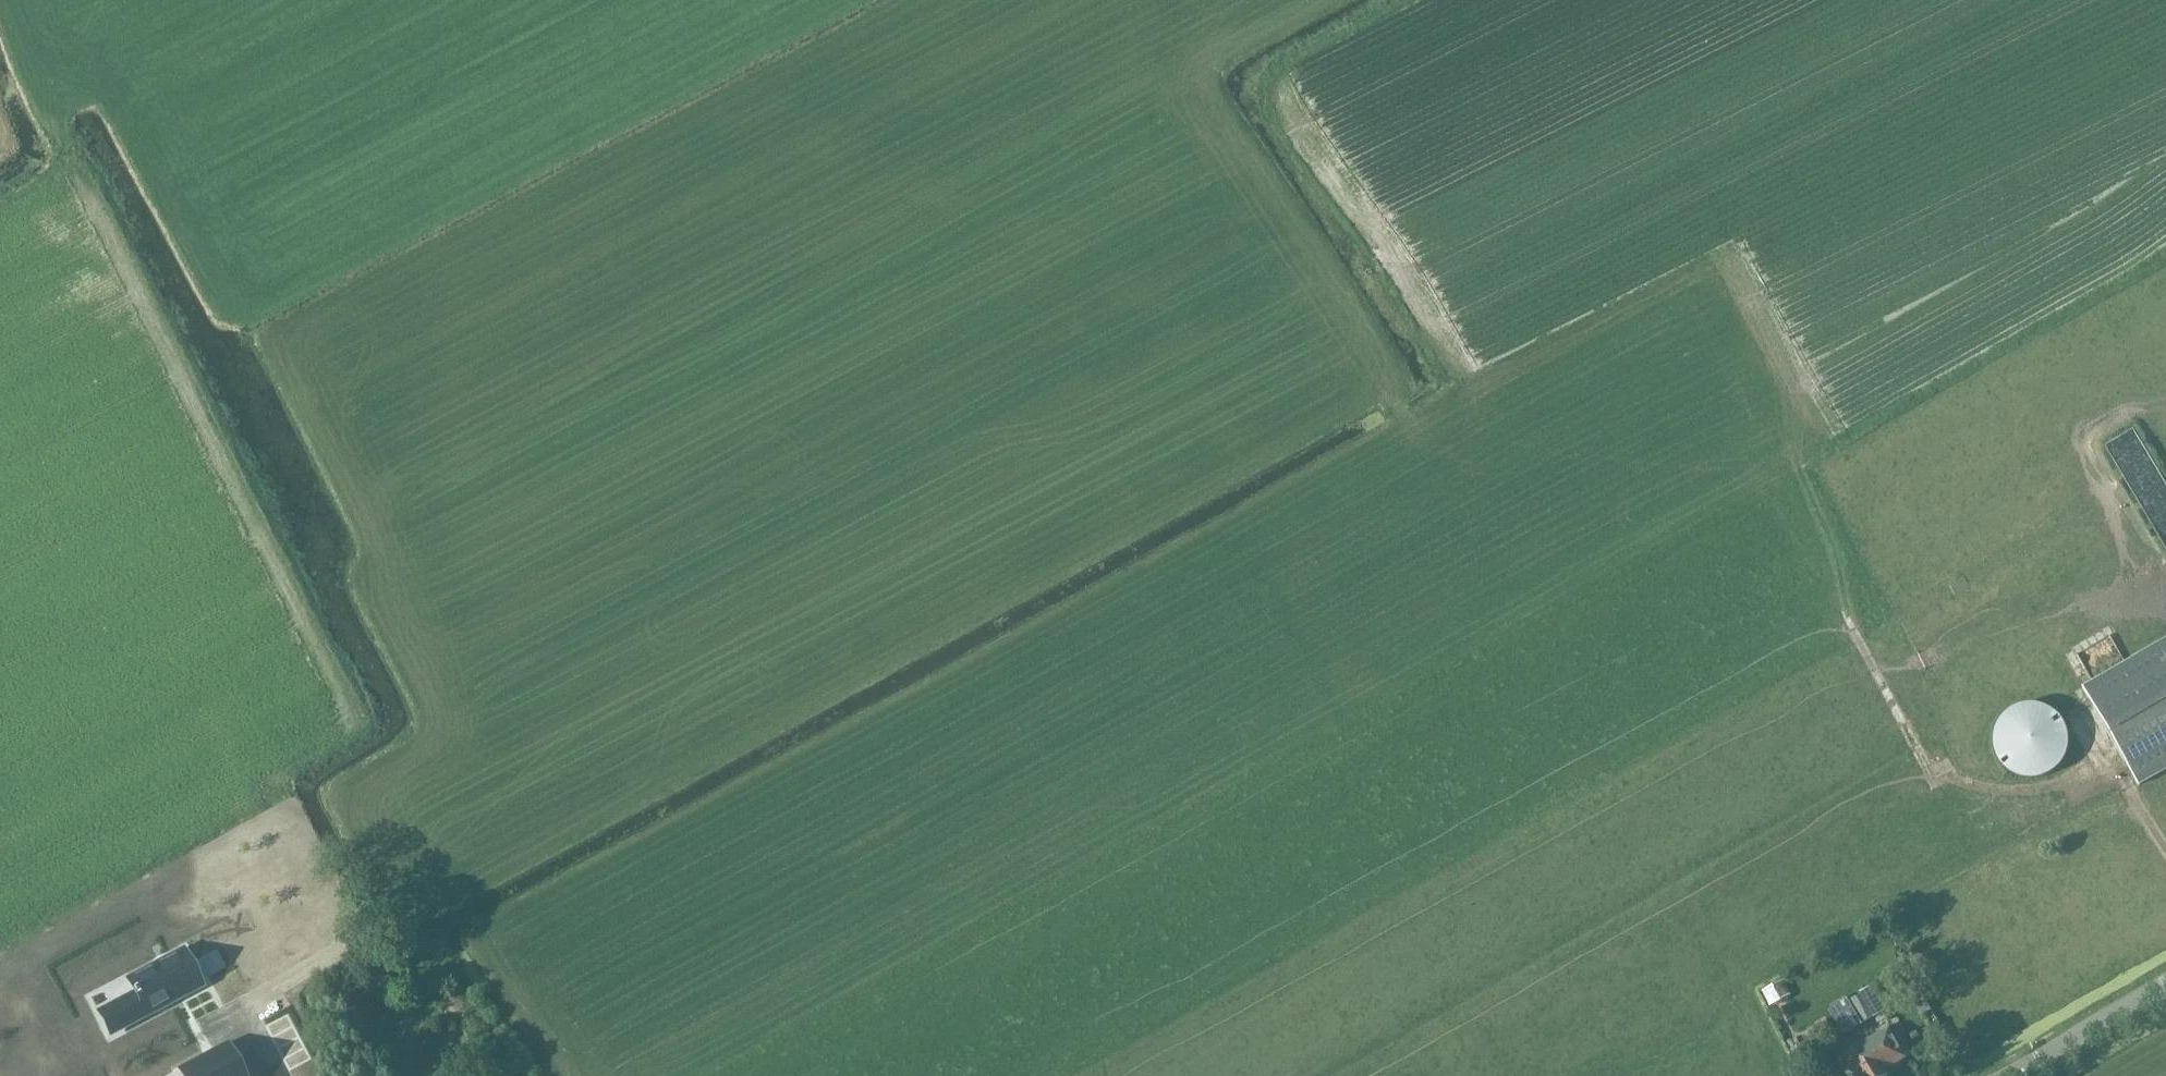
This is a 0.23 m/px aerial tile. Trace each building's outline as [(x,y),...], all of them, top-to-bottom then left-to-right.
[(2121,424),(2092,437),(2105,463),(2133,449),(2121,424)] [(2149,479),(2141,483),(2149,503),(2158,499),(2149,479)] [(2094,707),(2139,787),(2165,771),(2165,639),(2082,687),(2094,707)] [(2064,760),(2066,755),(2068,750),(2068,744),(2068,738),(2067,732),(2065,726),(2062,721),(2058,717),(2054,713),(2049,710),(2043,707),(2037,706),(2031,705),(2024,706),(2018,707),(2012,710),(2007,714),(2002,718),(1998,723),(1996,729),(1994,734),(1993,740),(1993,746),(1994,751),(1996,757),(1999,762),(2002,767),(2007,771),(2012,775),(2018,778),(2024,779),(2030,780),(2036,779),(2042,778),(2048,776),(2052,773),(2057,769),(2061,765),(2064,760)] [(202,986),(183,950),(129,978),(136,989),(133,991),(134,993),(112,1005),(124,1028),(202,986)] [(1828,1009),(1843,1036),(1862,1025),(1847,998),(1828,1009)] [(1856,1075),(1887,1075),(1888,1075),(1885,1071),(1907,1058),(1889,1027),(1843,1053),(1856,1075)] [(181,1075),(245,1075),(227,1043),(177,1069),(181,1075)]
